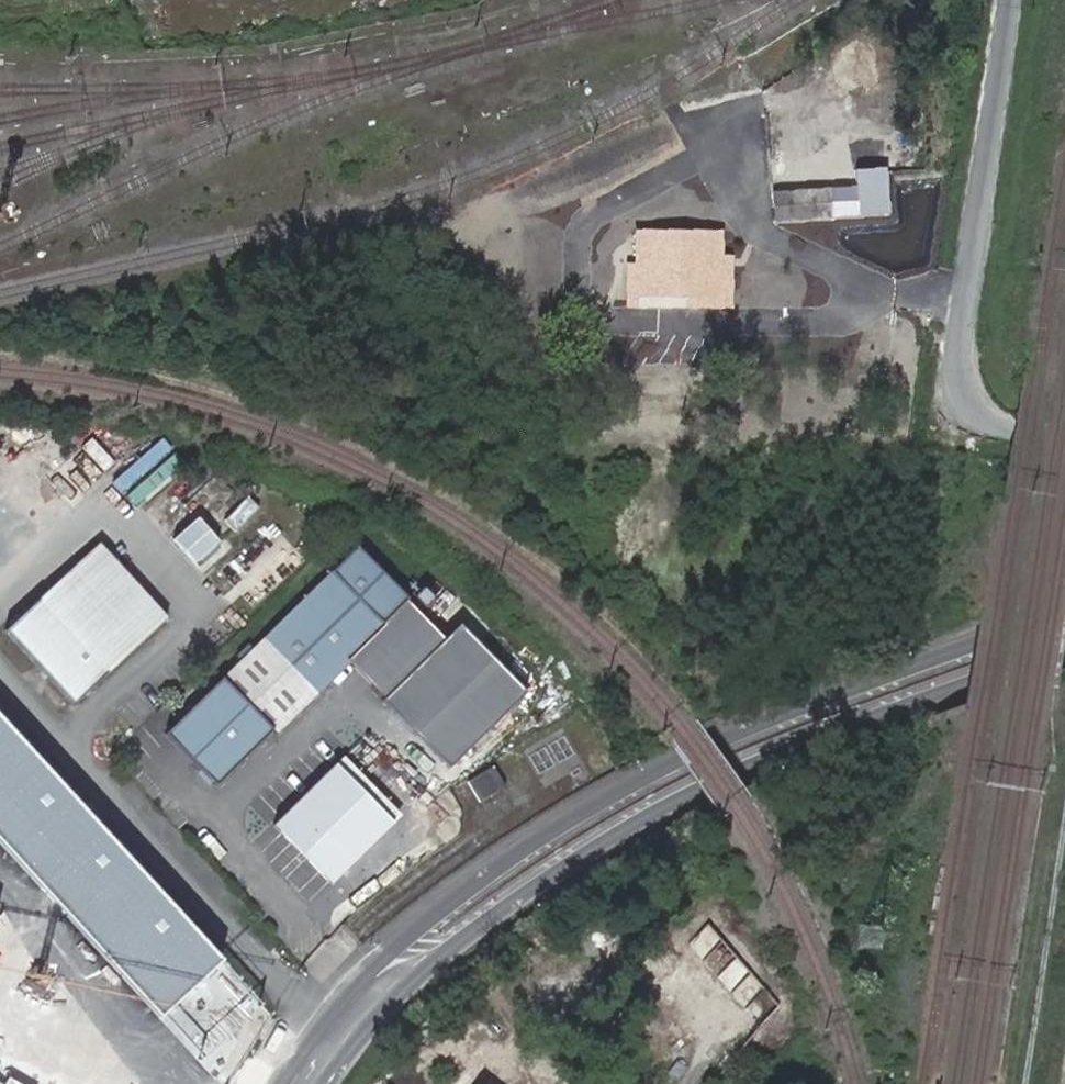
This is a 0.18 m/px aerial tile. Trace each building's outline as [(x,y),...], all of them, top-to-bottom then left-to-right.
[(802,199),(803,226),(823,225),(821,197),(802,199)] [(770,229),(803,226),(802,199),(769,203),(770,229)] [(762,255),(666,262),(667,300),(765,293),(762,255)] [(205,515),(178,537),(202,568),(230,546),(205,515)] [(167,617),(100,542),(4,628),(71,703),(167,617)] [(220,780),(408,592),(359,544),(172,731),(220,780)] [(450,641),(411,601),(351,658),(390,698),(450,641)] [(531,691),(466,626),(450,641),(390,698),(454,766),(531,691)] [(0,712),(0,837),(162,1014),(224,958),(0,712)] [(538,770),(560,751),(548,737),(526,754),(538,770)] [(407,816),(346,756),(276,825),(337,886),(407,816)] [(504,786),(492,766),(466,781),(478,801),(504,786)]
